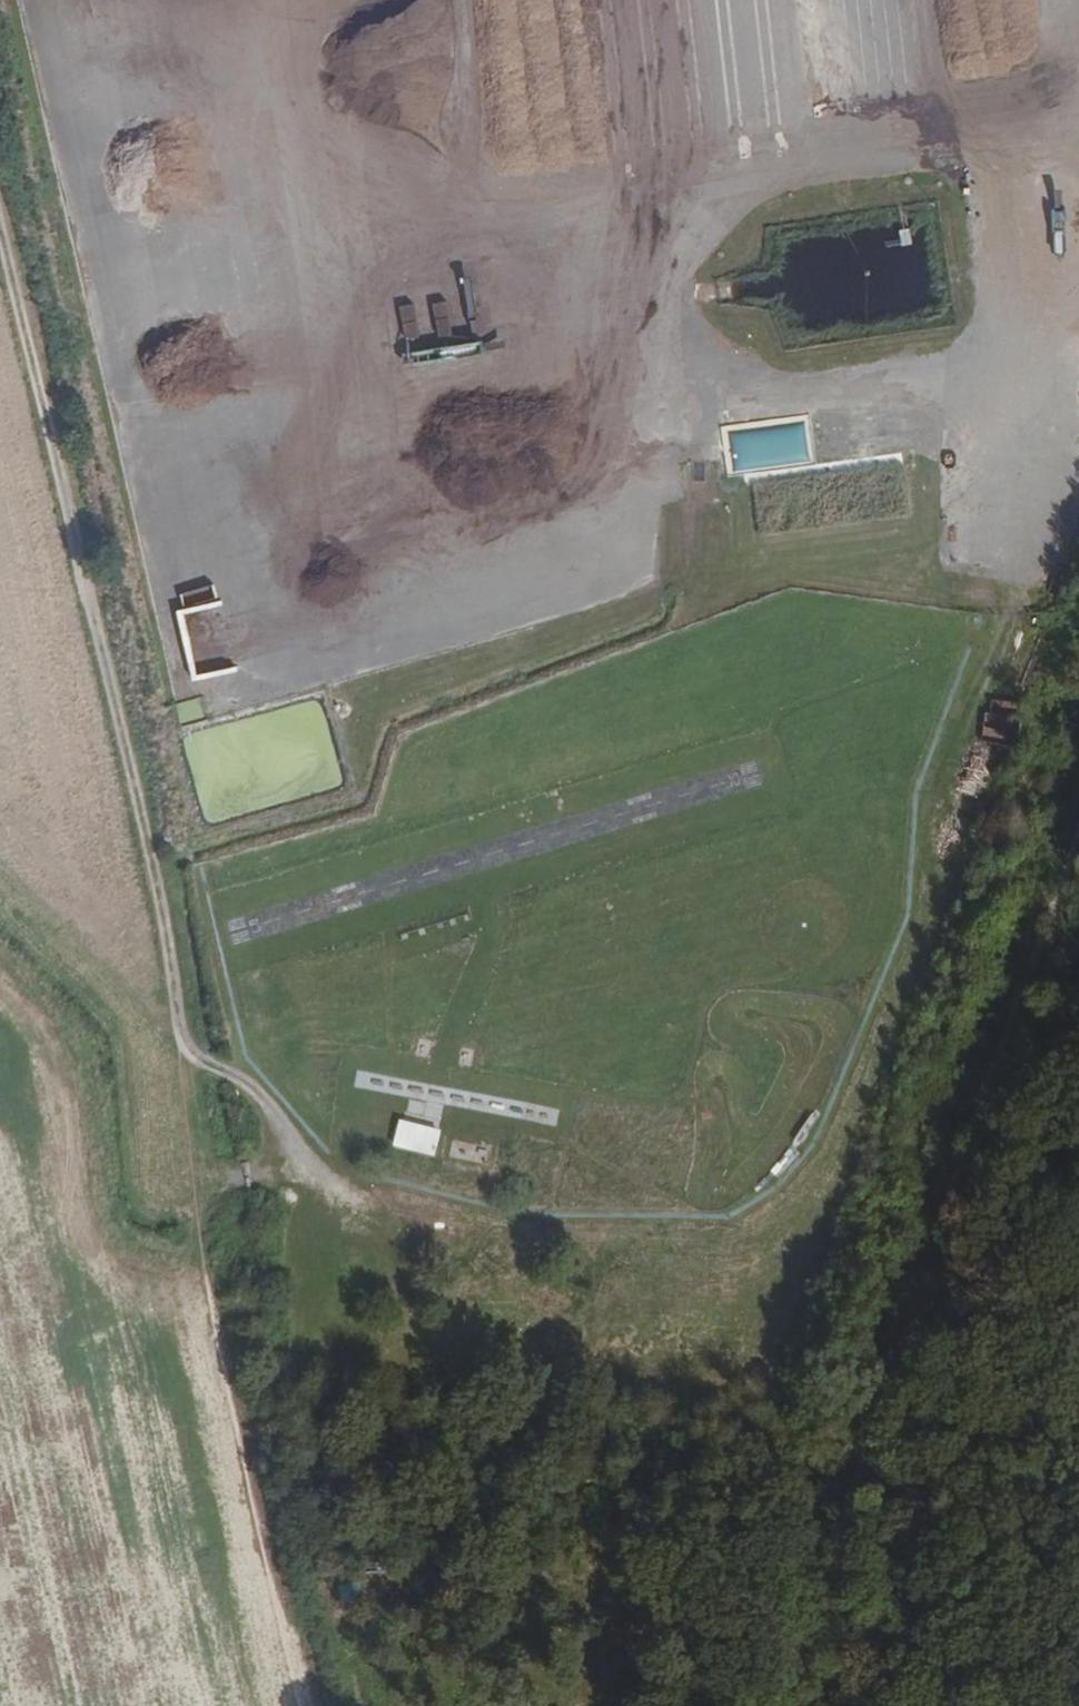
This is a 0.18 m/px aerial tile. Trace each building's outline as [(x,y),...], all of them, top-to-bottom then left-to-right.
[(413,304),(401,310),(418,350),(430,345),(413,304)] [(206,591),(193,594),(206,660),(220,657),(206,591)] [(397,1147),(440,1157),(447,1130),(403,1120),(397,1147)]
